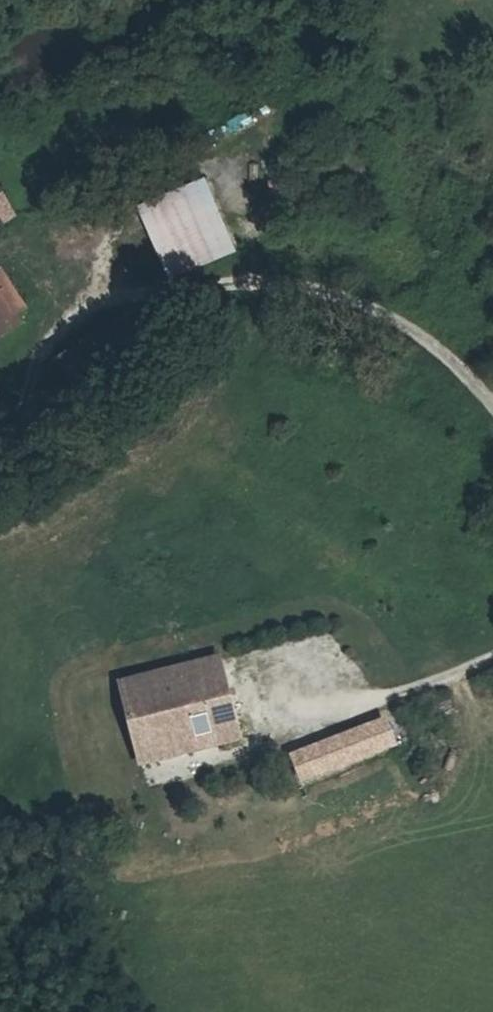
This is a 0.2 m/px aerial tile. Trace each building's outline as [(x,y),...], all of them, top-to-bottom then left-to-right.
[(145,207),(174,277),(235,252),(206,181),(145,207)] [(0,198),(0,228),(18,216),(4,196),(0,198)] [(16,260),(1,270),(23,307),(39,297),(16,260)] [(0,270),(0,322),(5,319),(12,314),(23,307),(1,270),(0,270)] [(5,319),(11,329),(19,324),(12,314),(5,319)] [(0,322),(0,336),(11,329),(5,319),(0,322)] [(213,671),(125,693),(131,720),(120,722),(127,749),(149,744),(156,771),(190,762),(187,750),(178,720),(199,715),(207,745),(210,757),(233,751),(223,710),(216,712),(213,701),(220,699),(213,671)] [(125,693),(114,695),(120,722),(131,720),(125,693)] [(220,699),(213,701),(216,712),(223,710),(220,699)] [(289,758),(302,788),(402,747),(389,716),(289,758)] [(149,744),(127,749),(134,776),(156,771),(149,744)] [(207,745),(187,750),(190,762),(210,757),(207,745)]
